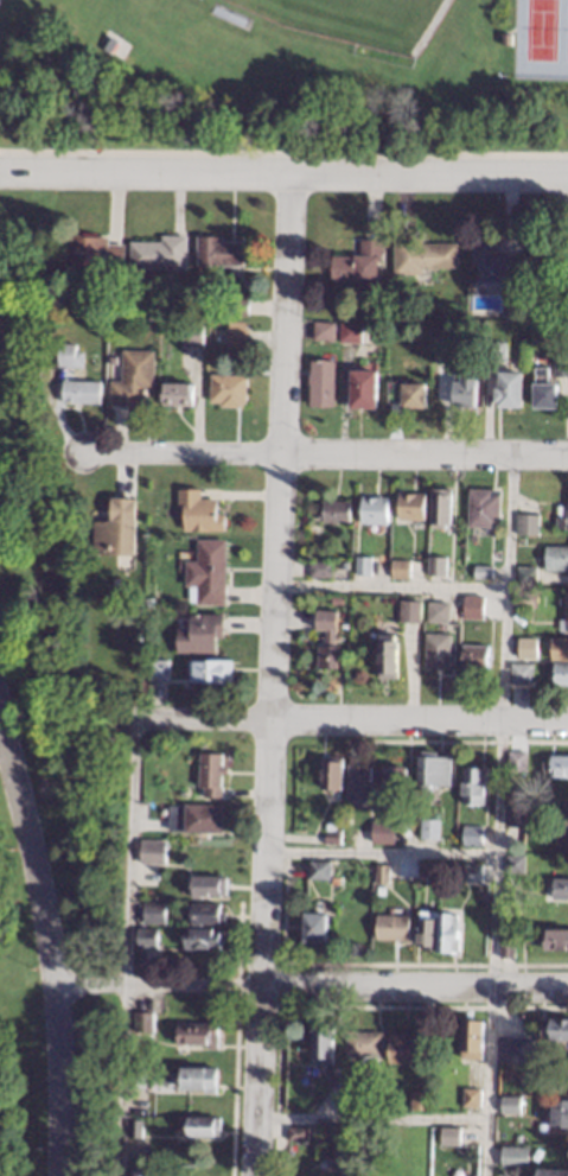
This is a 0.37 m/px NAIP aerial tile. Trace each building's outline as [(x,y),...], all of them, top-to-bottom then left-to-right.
[(108,235),(108,242),(123,243),(122,271),(102,271),(102,267),(84,266),(84,273),(65,273),(66,234),(108,235)] [(187,269),(129,269),(129,241),(161,241),(161,235),(187,235),(187,269)] [(222,240),(242,240),(242,266),(196,265),(197,235),(222,235),(222,240)] [(422,242),(458,242),(458,268),(422,267),(422,274),(394,274),(394,236),(422,236),(422,242)] [(383,240),(382,261),(378,261),(377,281),(355,280),(355,281),(331,280),(332,254),(352,255),(353,253),(360,253),(360,239),(383,240)] [(494,254),(506,254),(506,255),(528,256),(526,281),(522,281),(522,294),(503,294),(503,282),(478,282),(478,262),(472,262),(472,239),(494,240),(494,254)] [(248,313),(229,313),(229,298),(248,298),(248,313)] [(398,304),(398,313),(388,312),(388,304),(398,304)] [(190,314),(179,314),(179,306),(190,306),(190,314)] [(512,310),(511,318),(504,317),(505,310),(512,310)] [(550,312),(549,319),(542,319),(543,311),(550,312)] [(393,313),(393,322),(382,320),(382,312),(393,313)] [(245,320),(244,326),(248,328),(248,348),(225,348),(226,328),(228,328),(228,320),(245,320)] [(333,322),(333,338),(313,337),(314,320),(333,322)] [(203,323),(202,345),(181,344),(181,333),(178,333),(178,322),(203,323)] [(360,343),(340,342),(340,322),(362,322),(360,343)] [(506,341),(504,361),(484,358),(485,338),(506,341)] [(453,361),(436,361),(436,339),(453,339),(453,361)] [(75,343),(75,350),(84,351),(83,367),(57,365),(58,342),(75,343)] [(154,350),(152,388),(146,387),(145,405),(109,403),(110,380),(120,381),(122,348),(154,350)] [(553,357),(567,358),(567,376),(553,376),(553,357)] [(334,360),(332,405),(308,405),(309,383),(307,383),(308,373),(309,374),(309,358),(334,360)] [(549,367),(548,380),(556,381),(556,407),(551,407),(551,409),(545,409),(545,407),(534,406),(536,365),(549,367)] [(377,370),(376,408),(350,407),(351,369),(377,370)] [(523,370),(522,406),(498,406),(498,401),(494,401),(496,386),(498,386),(498,369),(523,370)] [(477,371),(474,407),(452,406),(454,370),(477,371)] [(247,375),(245,407),(219,406),(221,402),(210,402),(210,374),(247,375)] [(100,380),(100,403),(62,402),(63,379),(100,380)] [(403,382),(425,382),(425,406),(402,406),(402,402),(388,402),(388,380),(403,380),(403,382)] [(192,383),(191,406),(161,405),(162,382),(192,383)] [(199,488),(199,498),(216,498),(216,513),(223,513),(223,530),(184,529),(184,503),(178,503),(178,488),(199,488)] [(449,489),(449,523),(443,522),(443,527),(430,527),(430,523),(429,523),(430,488),(449,489)] [(499,489),(498,521),(490,521),(490,526),(467,526),(468,488),(499,489)] [(423,520),(422,520),(422,527),(409,527),(409,520),(398,520),(398,491),(423,492),(423,520)] [(388,496),(387,523),(359,521),(362,494),(388,496)] [(133,553),(92,552),(94,520),(106,520),(106,519),(109,519),(109,497),(135,498),(133,553)] [(350,501),(349,521),(318,520),(318,510),(323,511),(323,500),(350,501)] [(556,503),(567,503),(567,528),(555,527),(556,503)] [(538,514),(537,534),(516,533),(517,513),(538,514)] [(224,604),(197,604),(197,602),(189,602),(189,586),(185,586),(185,559),(197,560),(197,539),(225,539),(224,604)] [(544,546),(567,545),(567,569),(544,570),(544,546)] [(371,557),(370,574),(355,574),(356,555),(371,557)] [(447,557),(446,576),(428,574),(428,555),(447,557)] [(410,560),(408,578),(389,577),(391,559),(410,560)] [(330,561),(328,577),(308,576),(309,560),(330,561)] [(492,565),(492,578),(473,578),(473,564),(492,565)] [(535,584),(516,584),(516,566),(535,566),(535,584)] [(534,606),(517,606),(517,590),(535,590),(534,606)] [(563,591),(567,591),(567,630),(559,630),(559,618),(563,618),(563,591)] [(484,596),(484,610),(465,609),(465,595),(484,596)] [(422,602),(420,622),(402,619),(400,619),(401,599),(422,602)] [(449,602),(448,622),(427,621),(428,600),(449,602)] [(336,610),(333,646),(339,646),(338,667),(317,666),(318,644),(324,644),(325,630),(315,629),(317,609),(336,610)] [(223,636),(216,636),(216,651),(177,651),(177,628),(190,628),(190,612),(223,612),(223,636)] [(453,634),(451,668),(441,668),(441,673),(434,672),(435,668),(423,667),(426,633),(453,634)] [(396,634),(396,641),(398,641),(397,678),(378,678),(378,642),(381,642),(381,634),(396,634)] [(532,650),(516,649),(516,638),(532,638),(532,650)] [(553,638),(567,638),(567,659),(551,659),(553,638)] [(489,646),(487,669),(462,668),(464,644),(489,646)] [(232,684),(190,682),(190,659),(232,659),(232,684)] [(554,661),(567,661),(567,684),(554,684),(554,661)] [(534,663),(532,684),(510,681),(511,662),(534,663)] [(438,756),(452,757),(452,784),(432,784),(432,793),(420,793),(420,783),(419,783),(420,755),(422,755),(422,750),(438,750),(438,756)] [(509,750),(526,751),(525,771),(508,770),(509,750)] [(221,765),(224,765),(223,774),(221,774),(221,786),(223,786),(222,796),(203,795),(203,787),(198,787),(199,752),(222,754),(221,765)] [(550,755),(567,755),(567,775),(549,775),(550,755)] [(342,757),(342,761),(343,761),(342,789),(321,788),(323,761),(324,761),(325,756),(342,757)] [(369,764),(368,800),(362,799),(362,807),(351,807),(352,797),(345,797),(346,763),(369,764)] [(407,788),(375,788),(375,767),(384,767),(384,763),(407,764),(407,788)] [(486,768),(485,803),(461,803),(464,767),(486,768)] [(222,831),(168,829),(168,805),(184,805),(184,803),(223,803),(222,831)] [(524,806),(523,826),(505,825),(506,805),(524,806)] [(555,809),(567,810),(567,843),(554,843),(555,809)] [(439,819),(438,838),(420,837),(421,818),(439,819)] [(394,821),(393,843),(371,841),(372,820),(394,821)] [(334,824),(333,831),(325,829),(326,822),(334,824)] [(483,825),(483,845),(462,844),(464,824),(483,825)] [(339,845),(324,845),(325,833),(337,833),(337,828),(339,828),(339,845)] [(165,839),(164,863),(140,862),(141,838),(165,839)] [(524,854),(523,872),(504,871),(505,853),(524,854)] [(328,860),(328,879),(308,878),(308,859),(328,860)] [(420,863),(436,864),(436,877),(419,876),(420,863)] [(375,864),(388,864),(388,883),(374,882),(375,864)] [(481,882),(464,881),(464,864),(481,864),(481,882)] [(339,876),(339,883),(330,883),(330,875),(339,876)] [(225,894),(192,894),(192,876),(226,876),(225,894)] [(554,877),(567,878),(567,898),(553,897),(554,877)] [(515,891),(513,901),(505,900),(505,890),(515,891)] [(164,922),(143,922),(143,901),(164,901),(164,922)] [(221,911),(225,911),(225,923),(191,923),(191,902),(221,902),(221,911)] [(402,907),(402,915),(408,915),(407,940),(375,939),(376,914),(394,915),(394,907),(402,907)] [(436,911),(433,952),(425,951),(425,945),(416,945),(419,910),(436,911)] [(451,913),(451,914),(457,915),(455,927),(458,927),(458,941),(452,941),(452,952),(435,951),(438,911),(451,913)] [(326,914),(325,941),(304,941),(305,913),(326,914)] [(157,946),(136,946),(136,927),(157,927),(157,946)] [(544,927),(567,927),(567,949),(544,948),(544,927)] [(221,947),(185,947),(185,928),(221,928),(221,947)] [(513,956),(499,956),(499,939),(513,939),(513,956)] [(152,1030),(133,1030),(134,1011),(152,1012),(152,1030)] [(481,1059),(460,1059),(461,1018),(481,1019),(481,1059)] [(541,1018),(567,1019),(567,1039),(540,1038),(541,1018)] [(217,1024),(216,1048),(205,1048),(205,1044),(175,1043),(177,1023),(217,1024)] [(333,1028),(332,1064),(312,1063),(312,1056),(309,1056),(312,1026),(333,1028)] [(382,1031),(381,1055),(377,1055),(376,1066),(360,1066),(360,1055),(345,1055),(346,1029),(382,1031)] [(409,1032),(408,1036),(420,1037),(419,1064),(408,1064),(408,1063),(388,1062),(389,1031),(409,1032)] [(531,1036),(530,1061),(496,1060),(497,1034),(531,1036)] [(217,1068),(215,1093),(202,1092),(202,1089),(179,1087),(180,1066),(217,1068)] [(146,1086),(129,1086),(130,1067),(146,1067),(146,1086)] [(480,1089),(479,1107),(461,1106),(462,1088),(480,1089)] [(428,1089),(428,1107),(410,1107),(410,1089),(428,1089)] [(362,1095),(360,1108),(340,1108),(342,1094),(362,1095)] [(519,1113),(500,1112),(500,1095),(519,1095),(519,1113)] [(557,1099),(567,1100),(567,1126),(550,1125),(553,1100),(557,1100),(557,1099)] [(218,1117),(218,1136),(179,1134),(180,1115),(218,1117)] [(142,1120),(140,1137),(128,1136),(129,1118),(142,1120)] [(307,1126),(306,1140),(287,1140),(287,1125),(307,1126)] [(459,1144),(441,1144),(441,1126),(459,1126),(459,1144)] [(350,1137),(350,1145),(353,1145),(353,1164),(334,1163),(336,1144),(340,1145),(342,1137),(350,1137)] [(528,1145),(526,1168),(500,1167),(500,1145),(528,1145)] [(154,1170),(154,1175),(129,1175),(129,1168),(154,1170)]
